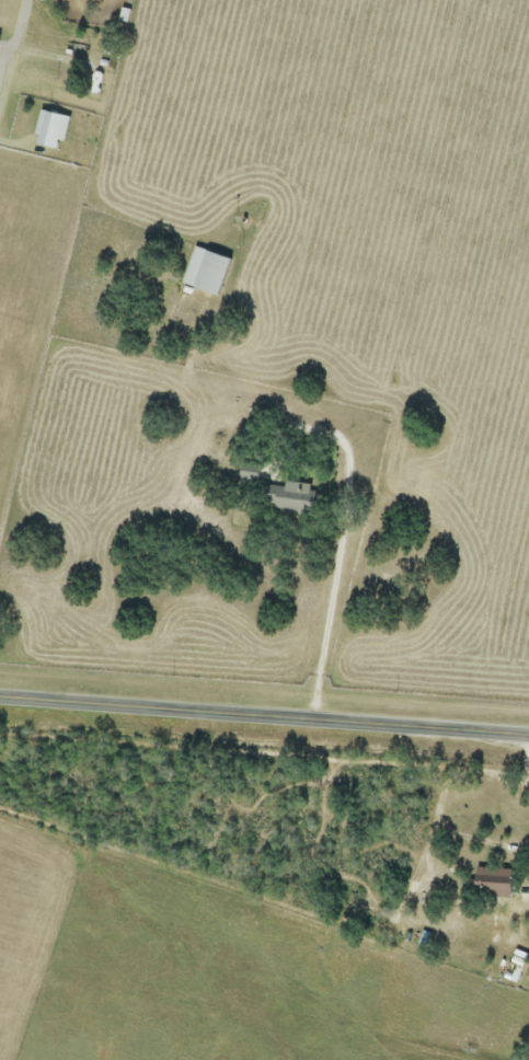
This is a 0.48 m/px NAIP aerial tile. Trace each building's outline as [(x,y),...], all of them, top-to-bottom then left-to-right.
[(35,143),(62,150),(70,117),(44,110),(35,143)] [(183,283),(220,296),(233,258),(196,245),(183,283)] [(316,484),(286,481),(285,487),(271,485),(268,508),(312,513),(316,484)] [(477,892),(513,894),(514,869),(478,868),(477,892)]
